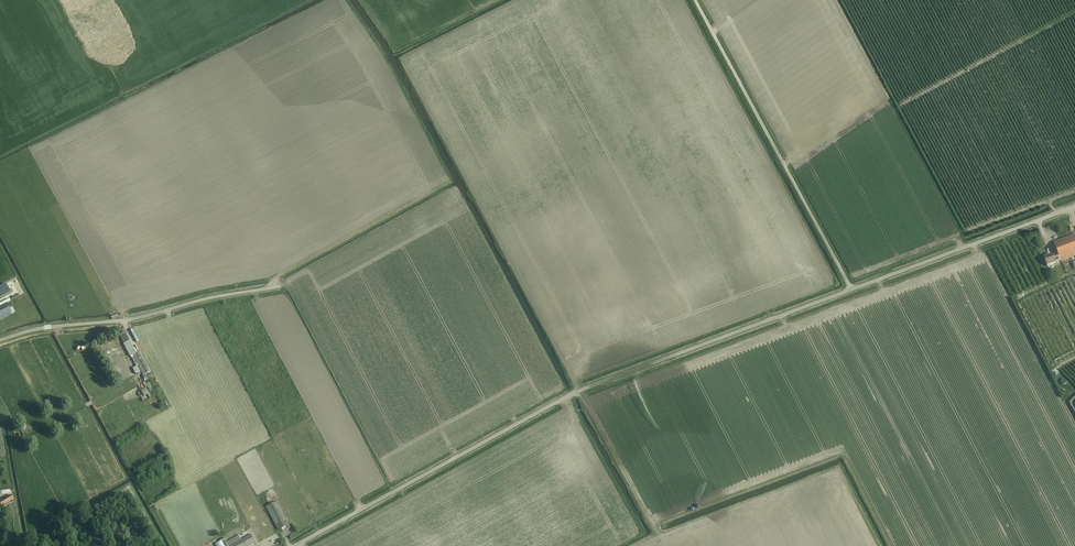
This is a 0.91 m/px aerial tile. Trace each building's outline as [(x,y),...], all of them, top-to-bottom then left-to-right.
[(1044,258),(1047,266),(1055,263),(1055,261),(1060,259),(1061,261),(1074,256),(1074,236),(1074,235),(1054,242),(1058,255),(1053,257),(1052,255),(1044,258)] [(0,287),(0,300),(11,293),(6,284),(0,287)] [(11,313),(9,308),(12,307),(10,303),(0,308),(0,319),(11,313)] [(136,354),(129,341),(125,332),(120,335),(131,357),(133,356),(143,376),(151,371),(140,351),(136,354)] [(152,392),(154,395),(157,393),(152,385),(146,388),(149,394),(152,392)] [(1,506),(14,499),(11,495),(0,501),(0,504),(1,506)] [(285,521),(287,520),(278,502),(267,507),(276,525),(277,525),(279,530),(287,526),(285,521)] [(256,543),(255,543),(258,541),(254,534),(241,540),(239,536),(227,543),(228,545),(250,545),(256,543)]
